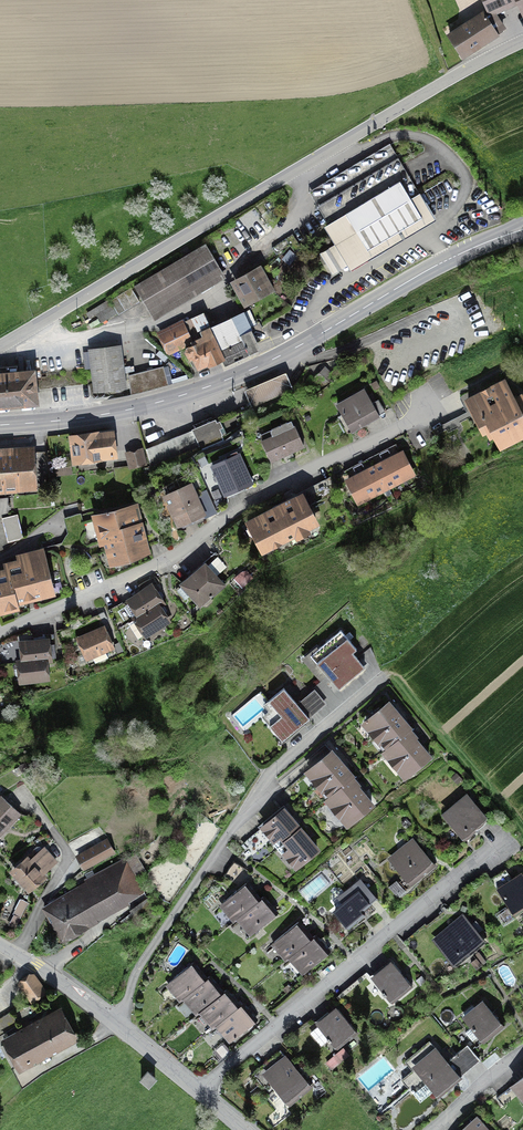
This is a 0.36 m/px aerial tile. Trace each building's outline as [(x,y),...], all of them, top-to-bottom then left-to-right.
[(495,12),(522,0),(490,0),(493,7),(454,30),(469,56),(505,32),(495,12)] [(408,173),(330,220),(342,241),(326,251),(338,272),(351,264),(353,268),(444,214),(427,186),(419,191),(408,173)] [(206,244),(134,286),(151,315),(223,272),(206,244)] [(258,271),(236,283),(241,290),(244,288),(249,298),(268,288),(258,271)] [(108,298),(82,314),(88,323),(98,317),(101,322),(117,312),(108,298)] [(191,345),(203,370),(231,357),(233,362),(268,346),(251,308),(220,322),(217,324),(220,332),(191,345)] [(181,322),(161,331),(172,354),(191,345),(181,322)] [(119,346),(90,350),(96,392),(125,388),(119,346)] [(34,402),(32,374),(18,375),(17,365),(0,367),(0,405),(34,402)] [(132,395),(168,385),(163,367),(129,376),(132,395)] [(325,368),(315,378),(324,387),(334,377),(325,368)] [(285,372),(244,388),(253,410),(294,394),(285,372)] [(468,400),(475,413),(479,411),(488,428),(491,426),(496,436),(500,434),(505,445),(522,436),(522,408),(518,411),(503,382),(468,400)] [(346,413),(355,429),(378,416),(385,412),(379,401),(372,404),(364,390),(337,405),(343,415),(346,413)] [(214,419),(145,446),(153,467),(223,439),(218,427),(221,426),(218,419),(215,420),(214,419)] [(303,420),(268,435),(276,455),(311,440),(303,420)] [(97,434),(72,437),(75,461),(114,456),(111,433),(97,435),(97,434)] [(128,453),(131,467),(144,464),(141,450),(128,453)] [(34,483),(34,487),(49,486),(47,456),(36,457),(36,453),(0,455),(0,486),(34,483)] [(238,454),(213,465),(226,495),(251,484),(238,454)] [(386,488),(412,474),(402,454),(381,464),(377,457),(371,460),(386,488)] [(370,470),(349,481),(359,501),(386,488),(371,460),(365,462),(370,470)] [(127,467),(115,469),(117,485),(129,484),(127,467)] [(190,485),(165,496),(179,526),(204,515),(190,485)] [(301,496),(250,522),(264,550),(316,524),(301,496)] [(9,516),(8,498),(0,499),(0,517),(9,516)] [(134,506),(96,516),(103,542),(108,541),(113,563),(130,559),(130,556),(146,552),(140,532),(121,537),(119,530),(139,525),(134,506)] [(23,538),(17,516),(3,519),(9,542),(23,538)] [(16,602),(51,593),(41,552),(19,558),(20,562),(6,566),(7,571),(8,571),(16,602)] [(205,565),(183,584),(200,604),(222,584),(205,565)] [(9,609),(8,604),(16,602),(8,571),(7,571),(0,573),(0,611),(9,609)] [(249,581),(242,573),(236,578),(243,586),(249,581)] [(151,582),(125,599),(135,615),(161,599),(151,582)] [(159,604),(133,621),(144,637),(170,620),(159,604)] [(86,660),(115,647),(104,623),(75,635),(86,660)] [(357,649),(341,630),(311,655),(339,689),(365,667),(352,652),(357,649)] [(30,642),(26,633),(15,638),(16,644),(30,642)] [(47,648),(54,647),(53,637),(46,638),(46,640),(47,648)] [(30,642),(16,644),(18,661),(45,658),(45,663),(49,663),(47,648),(46,640),(30,642)] [(16,685),(47,682),(45,663),(45,658),(18,661),(13,661),(16,685)] [(309,718),(284,688),(269,701),(282,716),(270,726),(282,741),(309,718)] [(324,701),(314,690),(308,695),(318,707),(324,701)] [(397,695),(365,720),(411,777),(442,752),(397,695)] [(376,802),(331,744),(300,768),(345,826),(376,802)] [(466,839),(488,822),(468,798),(447,816),(466,839)] [(5,799),(0,804),(0,834),(20,813),(5,799)] [(300,829),(283,809),(263,826),(275,840),(272,842),(277,848),(300,829)] [(286,853),(297,867),(317,850),(300,829),(277,848),(283,855),(286,853)] [(260,830),(252,837),(261,848),(269,840),(260,830)] [(252,837),(242,845),(251,856),(261,848),(252,837)] [(107,840),(78,857),(85,869),(114,853),(107,840)] [(413,883),(435,866),(415,842),(394,860),(413,883)] [(27,861),(15,871),(29,886),(41,876),(40,875),(55,861),(44,849),(38,855),(34,851),(29,855),(32,859),(28,863),(27,861)] [(47,913),(51,911),(65,935),(84,925),(83,922),(138,891),(132,879),(145,872),(136,855),(123,863),(121,860),(86,880),(91,889),(57,908),(53,902),(45,906),(44,908),(47,913)] [(249,871),(234,861),(224,876),(239,886),(249,871)] [(498,915),(504,923),(522,910),(522,877),(520,874),(512,879),(508,874),(493,884),(509,907),(498,915)] [(335,911),(349,927),(364,915),(361,912),(376,899),(362,882),(346,895),(341,888),(333,895),(333,901),(336,904),(340,901),(343,905),(335,911)] [(260,899),(246,883),(222,903),(236,920),(239,917),(260,899)] [(263,897),(260,899),(239,917),(253,933),(277,913),(263,897)] [(15,914),(10,923),(15,926),(28,903),(21,899),(14,913),(15,914)] [(461,923),(450,909),(428,927),(458,963),(483,943),(475,934),(481,928),(476,922),(469,927),(464,921),(461,923)] [(298,922),(274,942),(288,958),(291,956),(312,938),(298,922)] [(312,938),(291,956),(305,972),(329,952),(315,935),(312,938)] [(208,977),(194,961),(169,983),(182,999),(185,997),(208,977)] [(385,995),(392,1003),(412,986),(394,963),(373,980),(383,991),(382,992),(385,995)] [(19,983),(30,1000),(43,991),(32,975),(19,983)] [(199,1012),(225,991),(211,975),(208,977),(185,997),(199,1013),(199,1012)] [(241,1005),(228,989),(225,991),(199,1012),(201,1015),(199,1017),(204,1024),(210,1019),(216,1026),(219,1024),(241,1005)] [(232,1040),(258,1018),(244,1002),(241,1005),(219,1024),(232,1040)] [(482,1039),(501,1023),(483,1002),(464,1018),(470,1025),(464,1030),(471,1038),(477,1033),(482,1039)] [(330,1041),(337,1049),(357,1032),(338,1009),(312,1032),(311,1035),(320,1044),(323,1045),(328,1040),(330,1041)] [(0,1018),(0,1037),(21,1024),(12,1010),(0,1018)] [(72,1038),(59,1014),(5,1043),(10,1051),(9,1052),(17,1067),(72,1038)] [(439,1095),(460,1077),(429,1041),(405,1061),(413,1070),(401,1079),(420,1102),(434,1090),(439,1095)] [(468,1044),(461,1049),(473,1063),(479,1058),(468,1044)] [(342,1047),(325,1060),(332,1069),(348,1055),(342,1047)] [(461,1073),(473,1063),(461,1049),(450,1059),(461,1073)] [(290,1104),(311,1086),(305,1079),(309,1076),(301,1066),(297,1069),(288,1059),(281,1050),(274,1056),(281,1065),(278,1067),(275,1069),(268,1061),(251,1075),(269,1097),(278,1090),(290,1104)] [(28,1069),(18,1073),(21,1081),(31,1076),(28,1069)] [(148,1071),(141,1079),(148,1085),(155,1078),(148,1071)] [(514,1084),(522,1096),(522,1077),(514,1084)] [(477,1117),(477,1118),(473,1113),(460,1125),(464,1129),(488,1129),(477,1117)]
